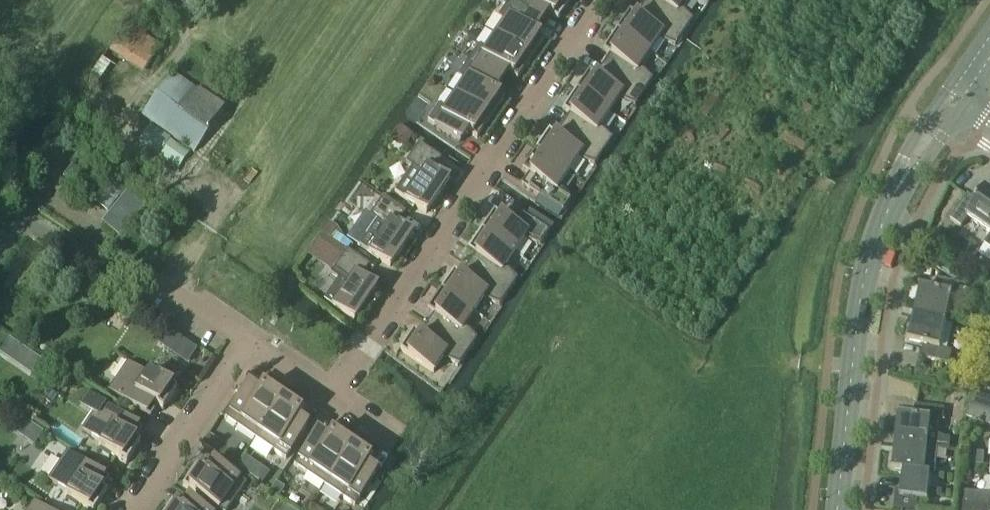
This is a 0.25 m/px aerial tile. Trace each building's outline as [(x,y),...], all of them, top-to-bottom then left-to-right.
[(508,1),(540,23),(547,13),(557,20),(570,0),(509,0),(508,1)] [(642,5),(683,33),(692,20),(680,7),(685,0),(646,0),(642,5)] [(504,21),(494,36),(530,60),(543,40),(533,33),(540,23),(508,1),(497,17),(504,21)] [(629,11),(615,31),(649,53),(658,40),(675,46),(683,33),(642,5),(635,15),(629,11)] [(132,20),(114,47),(146,68),(160,46),(144,35),(148,31),(132,20)] [(609,55),(602,65),(643,93),(652,79),(640,67),(649,53),(615,31),(602,50),(609,55)] [(478,46),(468,61),(500,83),(507,73),(517,79),(530,60),(494,36),(485,50),(478,46)] [(464,81),(454,95),(490,120),(503,100),(493,93),(500,83),(468,61),(457,76),(464,81)] [(588,71),(575,90),(608,113),(618,99),(634,106),(643,93),(602,65),(595,75),(588,71)] [(172,73),(142,116),(194,152),(223,109),(219,106),(198,91),(172,73)] [(569,114),(562,124),(603,152),(612,139),(599,127),(608,113),(575,90),(562,110),(569,114)] [(476,139),(490,120),(454,95),(444,110),(438,105),(427,121),(459,143),(467,132),(476,139)] [(548,130),(535,150),(568,172),(578,159),(594,165),(603,152),(562,124),(555,135),(548,130)] [(139,142),(180,171),(191,155),(150,126),(139,142)] [(411,167),(394,192),(426,214),(449,180),(434,170),(441,159),(418,144),(405,163),(411,167)] [(556,209),(562,213),(571,199),(559,186),(568,172),(535,150),(522,170),(528,174),(521,185),(539,197),(556,209)] [(107,179),(91,200),(106,213),(123,191),(107,179)] [(578,181),(575,190),(581,196),(588,187),(578,181)] [(989,235),(989,190),(988,192),(986,190),(977,203),(967,196),(950,221),(961,228),(967,219),(989,235)] [(146,207),(128,192),(102,224),(120,239),(146,207)] [(359,245),(368,252),(390,267),(413,233),(398,223),(405,212),(382,197),(369,217),(375,221),(359,245)] [(552,215),(556,209),(539,197),(535,203),(552,215)] [(494,211),(480,231),(514,253),(523,240),(539,246),(549,232),(525,217),(508,205),(500,215),(494,211)] [(552,227),(529,211),(525,217),(549,232),(552,227)] [(329,223),(322,233),(323,234),(347,251),(351,244),(341,238),(343,236),(337,228),(329,223)] [(930,240),(942,247),(948,236),(935,229),(930,240)] [(474,255),(467,265),(508,292),(517,279),(504,267),(514,253),(480,231),(467,250),(474,255)] [(323,234),(314,248),(337,264),(332,272),(330,274),(337,279),(323,299),(332,306),(354,321),(376,287),(361,277),(369,266),(347,251),(323,234)] [(958,266),(928,251),(922,263),(948,275),(947,277),(958,281),(962,271),(957,268),(958,266)] [(453,270),(440,290),(473,313),(483,299),(499,306),(508,292),(467,265),(460,275),(453,270)] [(920,289),(914,316),(946,323),(952,296),(964,299),(967,287),(938,280),(935,292),(920,289)] [(433,314),(426,324),(467,352),(476,339),(464,327),(473,313),(440,290),(427,310),(433,314)] [(920,358),(949,365),(952,352),(940,350),(946,323),(914,316),(907,343),(923,346),(920,358)] [(399,350),(433,373),(442,359),(458,366),(467,352),(426,324),(420,335),(413,330),(399,350)] [(2,349),(25,365),(32,355),(9,339),(2,349)] [(186,365),(197,350),(189,345),(179,360),(186,365)] [(128,363),(109,391),(150,419),(157,408),(162,411),(176,391),(148,372),(146,376),(128,363)] [(958,388),(971,391),(974,378),(961,374),(958,388)] [(224,418),(255,439),(283,397),(264,383),(257,393),(246,386),(224,418)] [(87,393),(78,406),(92,415),(82,430),(101,443),(98,446),(100,448),(98,451),(109,458),(111,455),(126,465),(139,444),(134,441),(142,430),(101,402),(87,393)] [(967,405),(968,406),(989,414),(989,399),(972,393),(967,405)] [(283,397),(255,439),(285,460),(307,427),(296,420),(303,410),(283,397)] [(966,418),(989,427),(989,414),(968,406),(967,405),(966,418)] [(898,416),(895,444),(934,448),(938,448),(949,450),(950,441),(936,436),(938,421),(943,422),(944,409),(915,406),(913,418),(898,416)] [(293,465),(324,486),(352,443),(333,430),(326,440),(315,433),(293,465)] [(352,443),(324,486),(354,506),(376,474),(365,467),(372,457),(352,443)] [(892,472),(904,473),(902,492),(901,492),(896,491),(894,509),(917,509),(918,501),(929,502),(931,476),(935,477),(938,448),(934,448),(895,444),(892,472)] [(106,494),(101,491),(108,480),(67,452),(48,480),(67,492),(65,496),(67,497),(65,501),(75,508),(77,505),(85,509),(95,509),(106,494)] [(245,457),(238,468),(262,484),(269,474),(245,457)] [(246,484),(213,462),(206,473),(196,466),(182,486),(216,509),(228,509),(246,484)] [(284,489),(276,484),(271,491),(279,497),(284,489)] [(958,492),(957,503),(989,507),(989,494),(958,492)] [(188,499),(181,509),(204,509),(188,499)] [(34,502),(28,509),(46,509),(34,502)]
